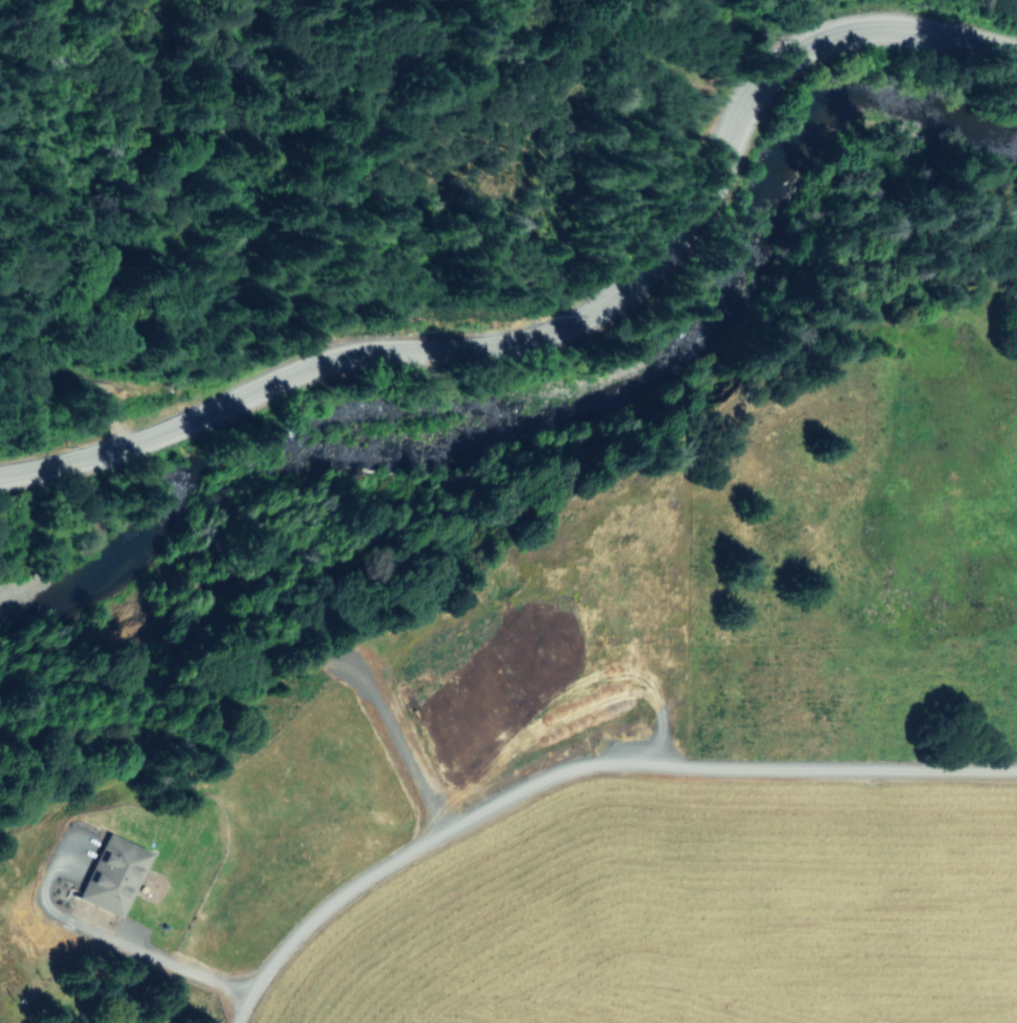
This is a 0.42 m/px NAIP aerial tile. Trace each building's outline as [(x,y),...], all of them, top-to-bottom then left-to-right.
[(106,832),(77,898),(120,918),(149,851),(106,832)]
